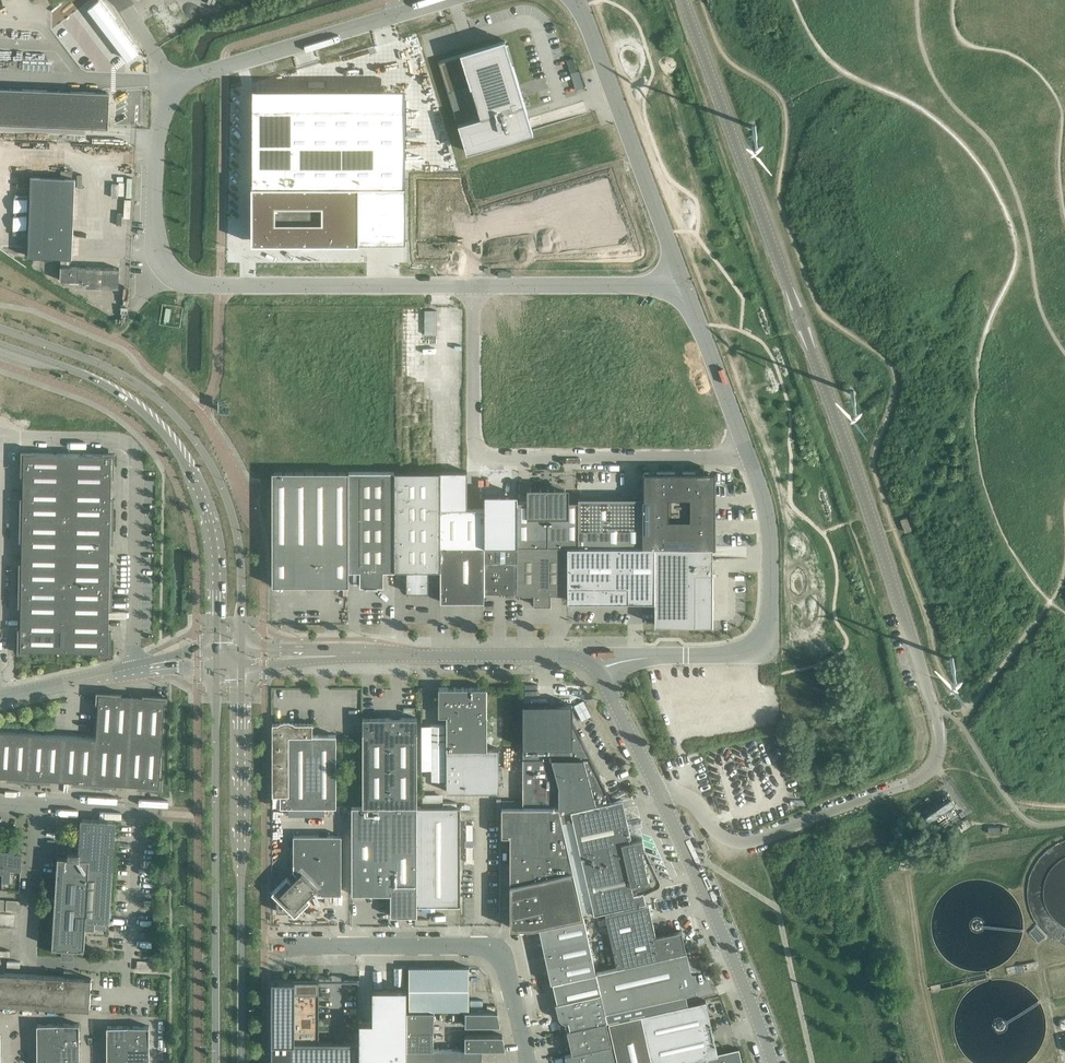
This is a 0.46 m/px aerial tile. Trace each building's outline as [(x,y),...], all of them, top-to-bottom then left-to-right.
[(138,51),(99,0),(88,8),(127,59),(138,51)] [(174,0),(169,3),(167,0),(166,0),(153,7),(155,12),(151,15),(157,25),(160,23),(167,36),(187,26),(174,0)] [(505,41),(438,61),(455,118),(456,117),(466,151),(533,131),(519,84),(505,41)] [(583,86),(576,57),(568,59),(575,88),(583,86)] [(107,126),(109,92),(0,88),(0,121),(107,126)] [(405,240),(405,108),(252,108),(252,240),(274,240),(274,242),(284,242),(284,240),(326,240),(326,242),(337,242),(337,240),(405,240)] [(61,257),(70,257),(71,257),(75,179),(31,177),(27,256),(61,257)] [(478,215),(466,178),(421,178),(421,258),(456,257),(456,215),(478,215)] [(118,287),(119,268),(70,266),(70,257),(61,257),(60,266),(60,280),(86,281),(85,286),(118,287)] [(437,334),(438,309),(425,308),(424,333),(437,334)] [(29,650),(64,650),(99,651),(99,653),(110,653),(111,629),(108,629),(109,618),(109,607),(111,607),(112,564),(110,564),(110,541),(112,542),(113,498),(111,498),(111,476),(113,476),(114,452),(103,452),(103,454),(32,453),(32,450),(21,450),(21,474),(23,474),(23,496),(20,496),(20,540),(22,540),(21,562),(19,562),(18,606),(21,606),(20,628),(18,628),(18,652),(29,652),(29,650)] [(272,471),(272,585),(306,585),(306,587),(315,587),(315,585),(348,585),(348,571),(349,471),(272,471)] [(348,571),(360,571),(360,585),(366,585),(366,586),(365,586),(365,587),(366,587),(377,587),(378,587),(378,586),(377,586),(377,585),(383,585),(383,571),(394,570),(394,471),(349,471),(348,571)] [(394,570),(406,570),(406,591),(407,591),(409,594),(413,591),(428,591),(428,570),(440,570),(440,546),(440,508),(440,471),(394,471),(394,570)] [(467,471),(440,471),(440,508),(467,508),(467,471)] [(644,498),(642,498),(642,545),(654,545),(712,545),(714,545),(714,544),(695,472),(644,472),(644,498)] [(530,500),(517,500),(517,545),(547,545),(547,490),(529,491),(530,500)] [(566,490),(547,490),(547,545),(567,545),(578,545),(578,500),(566,500),(566,490)] [(498,494),(484,494),(484,508),(484,545),(517,545),(517,500),(517,494),(498,494)] [(578,497),(578,500),(578,545),(642,545),(642,498),(642,497),(578,497)] [(467,508),(440,508),(440,546),(440,570),(440,601),(456,601),(461,601),(463,599),(463,598),(472,598),(472,601),(484,601),(484,593),(484,545),(484,508),(467,508)] [(906,517),(900,519),(905,531),(911,529),(906,517)] [(517,545),(484,545),(484,593),(485,593),(485,591),(517,591),(517,545)] [(547,545),(517,545),(517,591),(517,593),(533,593),(533,604),(550,604),(550,593),(567,593),(567,545),(547,545)] [(578,545),(567,545),(567,593),(567,600),(568,600),(643,600),(654,600),(654,545),(642,545),(578,545)] [(712,545),(654,545),(654,600),(654,624),(711,624),(712,624),(712,545)] [(487,687),(438,687),(438,715),(446,715),(487,714),(487,687)] [(8,776),(8,778),(51,781),(52,779),(73,780),(73,782),(117,785),(117,783),(137,784),(137,786),(161,788),(162,777),(160,777),(164,707),(166,707),(167,696),(145,694),(145,697),(120,695),(120,693),(96,691),(96,702),(98,702),(96,737),(0,731),(0,775),(8,776)] [(523,757),(589,757),(571,722),(571,703),(522,703),(523,757)] [(445,725),(432,725),(432,770),(432,781),(445,780),(445,747),(446,747),(446,749),(487,749),(487,737),(487,735),(487,714),(446,715),(446,738),(445,738),(445,725)] [(417,806),(417,717),(362,717),(362,735),(362,806),(390,806),(391,806),(416,806),(417,806)] [(492,735),(487,735),(487,737),(492,737),(492,746),(500,746),(500,719),(492,719),(492,735)] [(312,723),(272,723),(272,795),(280,794),(280,806),(336,806),(336,734),(313,734),(312,723)] [(487,749),(446,749),(446,764),(447,792),(498,792),(498,749),(487,749)] [(523,757),(523,806),(559,806),(560,811),(611,799),(589,757),(523,757)] [(443,791),(423,792),(423,805),(443,805),(443,791)] [(950,797),(922,816),(926,822),(954,803),(950,797)] [(631,840),(622,799),(560,813),(573,869),(583,915),(594,914),(645,902),(643,892),(632,895),(620,842),(631,840)] [(390,806),(362,806),(351,806),(351,894),(390,894),(390,806)] [(390,806),(390,894),(390,915),(416,915),(416,806),(391,806),(390,806)] [(461,806),(417,806),(417,905),(460,905),(461,806)] [(501,806),(501,835),(510,835),(510,883),(573,869),(560,813),(560,811),(559,806),(523,806),(501,806)] [(57,859),(56,881),(52,947),(62,947),(61,956),(73,957),(74,948),(84,948),(85,926),(105,928),(106,920),(109,920),(115,821),(81,818),(79,850),(68,849),(67,856),(55,855),(55,859),(57,859)] [(987,826),(987,835),(1000,835),(1000,826),(987,826)] [(293,835),(271,835),(271,871),(279,871),(286,877),(271,892),(276,897),(276,911),(290,911),(295,916),(310,900),(309,899),(315,893),(316,894),(341,894),(341,835),(293,835)] [(642,838),(631,840),(620,842),(632,895),(643,892),(656,886),(659,882),(659,879),(645,849),(644,849),(642,838)] [(0,848),(0,874),(2,874),(2,882),(9,883),(10,868),(8,868),(9,849),(0,848)] [(14,849),(9,849),(8,868),(10,868),(21,868),(22,852),(14,851),(14,849)] [(573,869),(510,883),(510,926),(532,926),(537,925),(583,915),(573,869)] [(18,900),(6,900),(6,910),(18,911),(18,900)] [(603,915),(584,919),(588,937),(589,942),(591,954),(595,971),(614,967),(651,959),(685,951),(684,947),(683,938),(681,930),(671,933),(655,936),(652,920),(648,904),(627,909),(603,915)] [(537,925),(546,964),(550,982),(552,981),(595,972),(591,954),(588,937),(583,915),(537,925)] [(1035,925),(1028,932),(1038,942),(1045,936),(1035,925)] [(617,966),(596,971),(601,992),(627,986),(631,1006),(642,1003),(695,991),(695,971),(691,971),(686,951),(685,951),(617,966)] [(1035,968),(1033,961),(1005,967),(1007,974),(1035,968)] [(469,967),(409,967),(409,1009),(469,1009),(469,967)] [(0,972),(0,1003),(89,1009),(91,978),(85,977),(85,976),(69,971),(64,970),(64,976),(0,972)] [(595,972),(552,981),(556,1002),(600,992),(595,972)] [(271,978),(271,999),(272,1011),(272,1039),(271,1062),(359,1062),(359,1041),(319,1041),(319,978),(271,978)] [(627,986),(601,992),(605,1012),(631,1006),(627,986)] [(359,1020),(359,1041),(359,1062),(406,1062),(406,987),(372,987),(372,1020),(359,1020)] [(600,992),(556,1002),(555,1002),(558,1014),(558,1016),(559,1018),(560,1018),(561,1019),(563,1020),(566,1021),(568,1020),(570,1029),(606,1021),(600,992)] [(651,1062),(676,1062),(717,1054),(705,999),(645,1013),(640,1014),(651,1062)] [(642,1003),(631,1006),(605,1012),(607,1022),(640,1014),(645,1013),(642,1003)] [(433,1010),(407,1010),(407,1029),(433,1029),(433,1010)] [(497,1010),(465,1010),(465,1024),(500,1024),(499,1022),(497,1010)] [(607,1022),(606,1022),(611,1044),(616,1062),(651,1062),(640,1014),(607,1022)] [(570,1029),(566,1029),(571,1053),(611,1044),(606,1022),(606,1021),(570,1029)] [(37,1023),(37,1043),(58,1043),(58,1023),(37,1023)] [(79,1023),(58,1023),(58,1043),(79,1043),(79,1023)] [(107,1026),(107,1045),(128,1045),(128,1026),(107,1026)] [(149,1026),(128,1026),(128,1045),(149,1045),(149,1026)] [(433,1029),(407,1029),(407,1049),(433,1049),(433,1029)] [(464,1035),(460,1035),(460,1049),(481,1048),(505,1048),(505,1046),(501,1046),(501,1040),(502,1040),(502,1034),(464,1034),(464,1035)] [(58,1043),(37,1043),(37,1058),(58,1058),(58,1043)] [(79,1043),(58,1043),(58,1058),(79,1058),(79,1043)] [(564,1055),(566,1062),(565,1062),(616,1062),(611,1044),(571,1053),(564,1055)] [(128,1045),(107,1045),(107,1060),(128,1060),(128,1045)] [(149,1045),(128,1045),(128,1060),(149,1060),(149,1045)] [(433,1049),(407,1049),(407,1062),(483,1062),(483,1061),(481,1061),(481,1048),(460,1049),(433,1049)] [(676,1062),(742,1062),(738,1049),(717,1054),(676,1062)]
